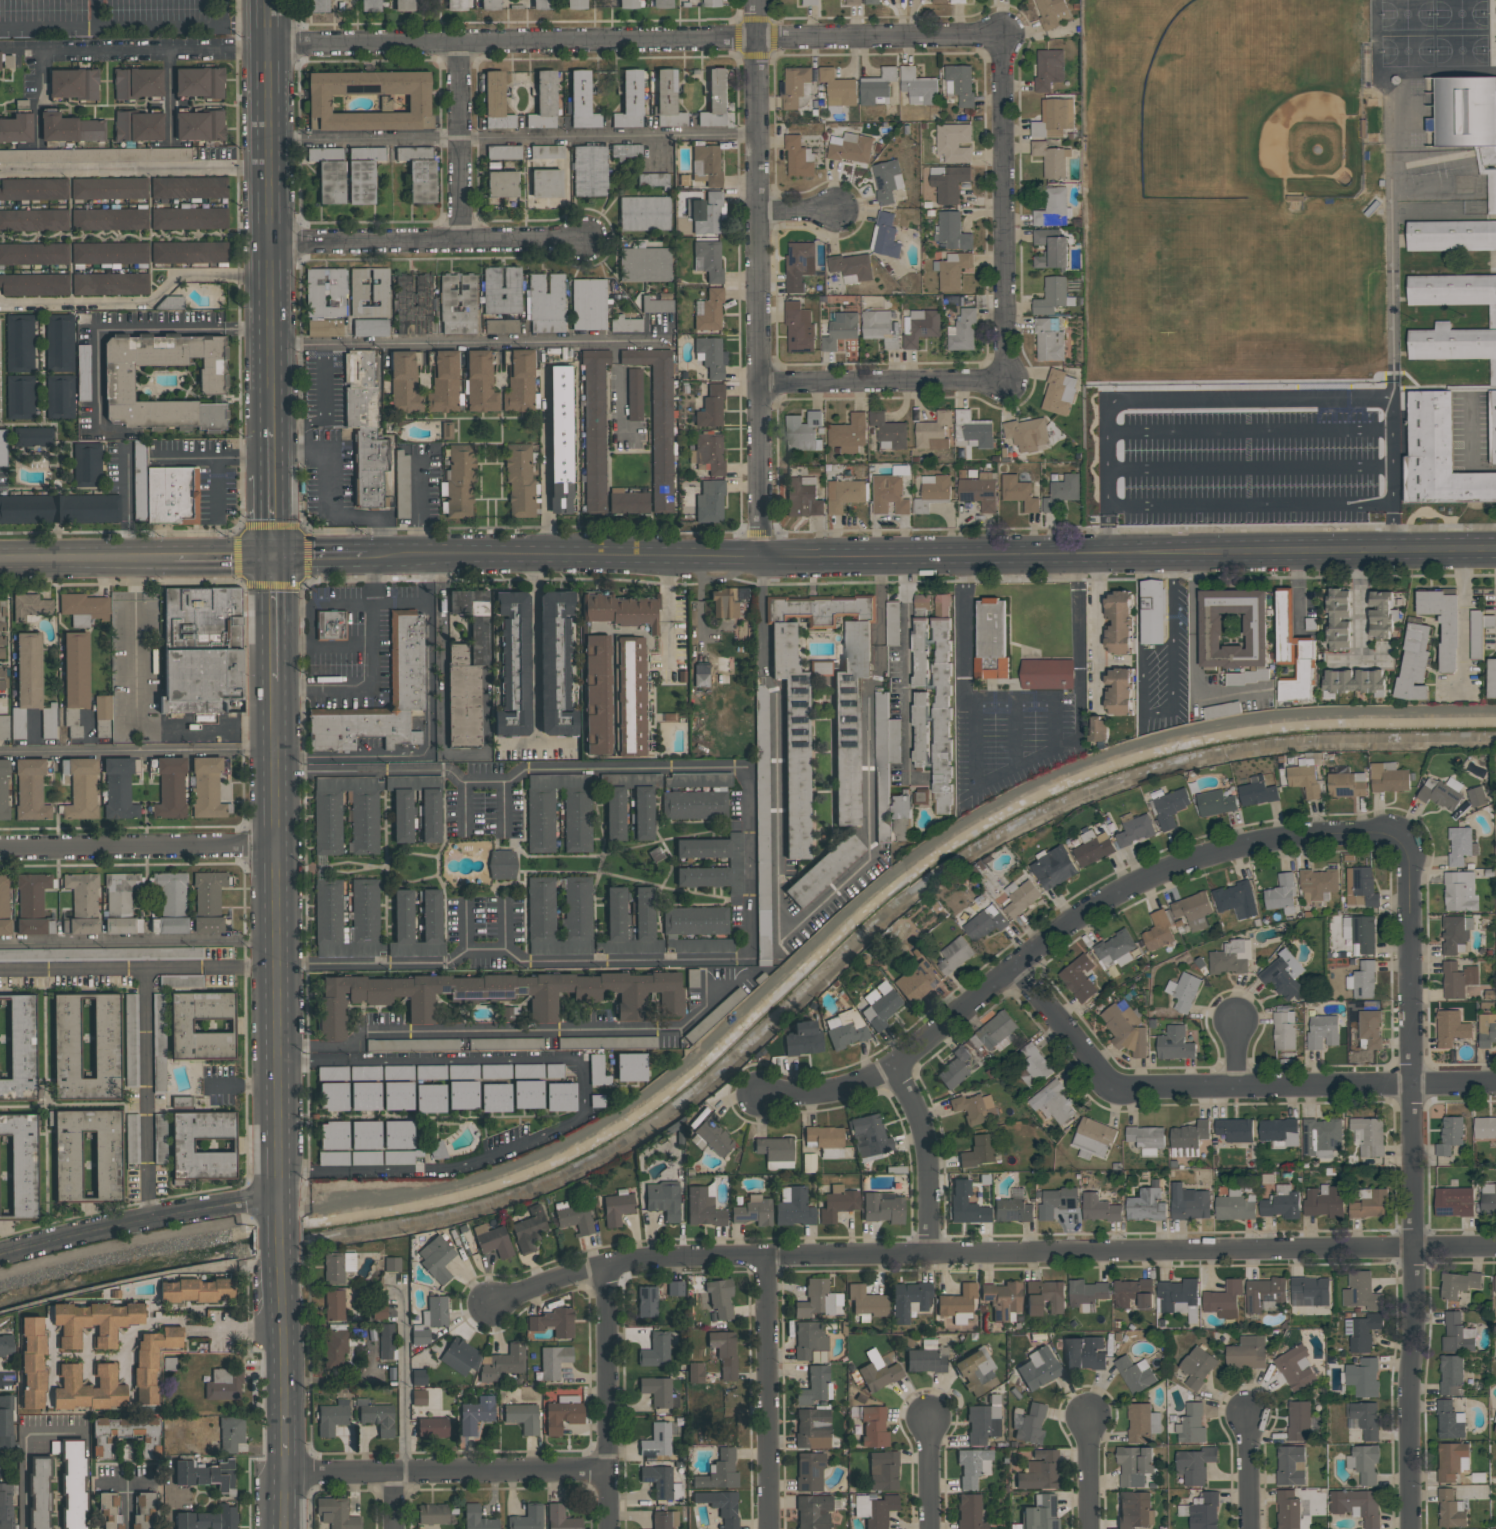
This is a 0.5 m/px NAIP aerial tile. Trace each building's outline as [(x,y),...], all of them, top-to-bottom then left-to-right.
[(311,13),(329,12),(328,0),(310,0),(311,13)] [(380,11),(380,0),(361,0),(361,11),(380,11)] [(396,11),(415,11),(414,0),(396,0),(396,11)] [(447,11),(466,10),(466,4),(473,4),(473,0),(447,0),(447,11)] [(481,10),(500,10),(500,0),(481,0),(481,10)] [(533,9),(552,9),(552,0),(533,0),(533,9)] [(566,9),(586,9),(586,0),(566,0),(566,9)] [(638,8),(638,0),(619,0),(619,9),(638,8)] [(672,8),(672,0),(653,0),(654,8),(672,8)] [(1045,31),(1061,26),(1059,20),(1069,17),(1064,0),(1035,0),(1045,31)] [(1064,50),(1036,51),(1037,93),(1051,93),(1051,82),(1064,82),(1064,50)] [(13,56),(3,55),(3,68),(13,68),(13,56)] [(889,98),(890,82),(897,82),(897,67),(882,66),(881,78),(861,78),(860,105),(875,106),(876,97),(889,98)] [(938,105),(938,78),(916,79),(916,66),(901,66),(901,92),(909,92),(909,105),(938,105)] [(973,66),(946,66),(946,95),(958,95),(959,108),(973,108),(973,66)] [(162,68),(114,69),(115,98),(163,97),(162,68)] [(176,97),(224,97),(224,68),(175,69),(176,97)] [(709,112),(698,112),(698,127),(735,126),(735,112),(729,112),(728,68),(708,68),(709,112)] [(785,68),(785,81),(781,81),(781,110),(798,110),(798,97),(804,97),(804,83),(812,83),(812,68),(785,68)] [(835,68),(820,68),(820,83),(828,83),(827,107),(857,107),(857,80),(835,79),(835,68)] [(98,69),(50,70),(50,99),(98,98),(98,69)] [(612,127),(642,126),(642,69),(623,70),(623,113),(612,113),(612,127)] [(658,69),(657,126),(687,127),(688,112),(676,112),(676,69),(658,69)] [(537,71),(537,114),(526,114),(526,128),(556,128),(556,70),(537,71)] [(590,70),(571,70),(571,124),(601,125),(601,113),(590,113),(590,70)] [(308,73),(309,130),(431,129),(430,71),(308,73)] [(485,71),(486,129),(516,128),(515,115),(504,115),(504,71),(485,71)] [(1495,193),(1495,81),(1431,83),(1433,138),(1482,162),(1483,194),(1495,193)] [(1031,138),(1064,138),(1064,129),(1074,129),(1074,99),(1042,99),(1042,122),(1031,122),(1031,138)] [(105,119),(59,119),(59,109),(41,109),(42,141),(106,141),(105,119)] [(224,111),(176,112),(177,141),(225,140),(224,111)] [(164,113),(115,112),(114,140),(163,141),(164,113)] [(32,142),(32,113),(13,113),(14,120),(0,120),(0,143),(32,142)] [(936,125),(937,156),(944,156),(944,164),(971,163),(971,147),(959,147),(959,143),(971,143),(971,124),(936,125)] [(873,138),(844,133),(843,138),(831,136),(827,158),(869,165),(873,138)] [(814,148),(801,148),(801,135),(787,135),(787,177),(814,177),(814,148)] [(1044,180),(1066,179),(1065,157),(1071,157),(1071,149),(1047,149),(1046,141),(1031,141),(1031,157),(1044,156),(1044,180)] [(642,144),(611,145),(612,161),(643,159),(642,144)] [(521,146),(487,145),(487,159),(521,159),(521,146)] [(531,159),(564,158),(563,145),(530,146),(531,159)] [(692,181),(706,181),(706,187),(720,188),(720,145),(693,145),(692,181)] [(608,196),(607,146),(573,146),(574,196),(608,196)] [(344,147),(307,148),(307,162),(319,162),(319,204),(345,204),(344,147)] [(349,147),(349,204),(374,204),(375,162),(385,162),(385,147),(349,147)] [(396,147),(396,161),(410,160),(410,203),(436,203),(435,147),(396,147)] [(905,188),(898,159),(871,166),(881,207),(895,203),(892,191),(905,188)] [(938,205),(960,205),(959,182),(971,182),(971,167),(929,167),(930,187),(937,187),(938,205)] [(562,197),(562,169),(531,169),(532,198),(562,197)] [(518,197),(518,171),(487,171),(488,197),(518,197)] [(669,173),(638,173),(638,187),(669,187),(669,173)] [(151,178),(152,199),(228,198),(228,176),(151,178)] [(71,178),(72,199),(147,198),(146,177),(71,178)] [(0,179),(0,188),(0,201),(68,199),(68,178),(0,179)] [(1067,226),(1067,187),(1045,188),(1046,211),(1033,211),(1033,226),(1067,226)] [(692,233),(724,233),(724,191),(706,191),(706,199),(691,200),(692,233)] [(620,197),(621,231),(670,230),(669,196),(620,197)] [(152,229),(228,228),(227,207),(151,208),(152,229)] [(69,230),(68,209),(0,210),(0,232),(69,230)] [(899,258),(902,244),(894,242),(897,227),(892,226),(895,214),(879,211),(870,252),(899,258)] [(973,250),(973,234),(960,234),(960,211),(938,211),(937,242),(946,242),(946,249),(973,250)] [(1407,226),(1408,254),(1495,251),(1495,222),(1407,226)] [(1058,230),(1033,230),(1033,246),(1045,246),(1045,257),(1033,257),(1033,268),(1068,268),(1068,237),(1058,237),(1058,230)] [(721,241),(693,241),(694,271),(707,271),(707,283),(721,283),(721,241)] [(72,243),(72,264),(148,264),(148,242),(72,243)] [(228,242),(152,242),(152,262),(228,264),(228,242)] [(69,264),(69,243),(0,244),(0,265),(69,264)] [(787,294),(803,293),(803,273),(816,273),(815,243),(786,243),(787,294)] [(670,247),(619,248),(620,282),(671,281),(670,247)] [(827,259),(829,273),(842,271),(844,285),(873,281),(869,253),(827,259)] [(961,292),(961,268),(973,268),(973,254),(947,254),(947,261),(934,261),(934,272),(940,272),(940,292),(961,292)] [(483,267),(484,314),(522,313),(521,266),(502,267),(483,267)] [(345,269),(306,268),(306,316),(345,316),(345,269)] [(351,316),(390,316),(389,268),(371,268),(371,281),(372,281),(372,300),(379,300),(379,306),(361,306),(361,301),(368,300),(368,281),(368,268),(350,268),(351,316)] [(73,295),(149,294),(149,273),(72,274),(73,295)] [(565,332),(564,273),(546,273),(529,274),(530,332),(565,332)] [(0,275),(0,287),(2,287),(2,296),(69,294),(68,274),(0,275)] [(432,334),(432,274),(414,274),(414,275),(397,275),(396,334),(432,334)] [(476,274),(440,275),(442,334),(477,333),(476,274)] [(1495,359),(1495,275),(1407,277),(1408,306),(1489,305),(1489,329),(1450,330),(1450,322),(1435,322),(1435,330),(1408,330),(1408,360),(1495,359)] [(1033,315),(1055,315),(1055,307),(1067,307),(1066,276),(1044,277),(1045,299),(1032,300),(1033,315)] [(606,279),(572,279),(573,330),(607,329),(606,279)] [(695,330),(722,330),(721,287),(707,288),(707,300),(694,301),(695,330)] [(184,296),(160,296),(160,308),(184,309),(184,296)] [(673,312),(673,300),(643,301),(643,313),(673,312)] [(815,352),(815,323),(811,323),(811,310),(801,310),(800,302),(786,302),(787,353),(815,352)] [(976,308),(961,308),(960,317),(956,317),(956,327),(948,327),(948,351),(975,351),(976,308)] [(890,311),(862,312),(863,339),(884,339),(885,350),(899,350),(899,321),(890,322),(890,311)] [(940,337),(940,311),(905,311),(905,349),(919,349),(919,337),(940,337)] [(858,313),(836,313),(836,321),(829,321),(829,330),(821,330),(821,352),(837,352),(837,339),(858,339),(858,313)] [(73,314),(46,315),(47,372),(74,371),(73,314)] [(611,332),(643,331),(642,318),(623,319),(623,314),(611,314),(611,332)] [(7,372),(34,372),(33,315),(6,315),(7,372)] [(1064,361),(1064,332),(1059,332),(1059,318),(1036,319),(1037,361),(1064,361)] [(389,319),(353,320),(354,336),(389,335),(389,319)] [(485,319),(486,333),(517,332),(517,319),(485,319)] [(308,337),(343,336),(343,320),(307,321),(308,337)] [(134,402),(134,365),(188,365),(188,358),(200,358),(200,394),(226,394),(226,337),(105,337),(105,427),(190,427),(190,429),(227,429),(227,402),(134,402)] [(706,380),(724,379),(724,365),(727,364),(727,351),(721,351),(721,337),(695,338),(695,360),(706,360),(706,380)] [(90,401),(90,345),(77,345),(77,401),(90,401)] [(533,349),(510,350),(510,392),(502,392),(502,411),(534,411),(533,349)] [(652,512),(673,511),(672,349),(620,350),(620,364),(651,364),(652,512)] [(355,508),(382,508),(383,469),(389,469),(389,439),(377,439),(377,386),(374,386),(374,350),(344,350),(344,385),(345,385),(345,428),(355,428),(355,508)] [(427,412),(457,412),(458,351),(434,350),(434,393),(427,393),(427,412)] [(467,350),(468,412),(499,411),(499,391),(492,391),(491,350),(467,350)] [(606,511),(605,364),(611,364),(611,350),(584,350),(585,512),(606,511)] [(392,413),(418,413),(416,351),(391,351),(392,413)] [(571,365),(551,366),(552,513),(572,513),(571,365)] [(628,420),(642,420),(643,369),(628,368),(628,420)] [(1067,372),(1051,368),(1041,409),(1068,417),(1078,379),(1066,376),(1067,372)] [(34,418),(33,375),(6,375),(7,419),(34,418)] [(46,416),(74,416),(74,375),(47,375),(46,416)] [(695,426),(723,426),(722,383),(708,384),(708,396),(703,397),(703,410),(695,411),(695,426)] [(1452,391),(1408,392),(1409,457),(1405,457),(1405,502),(1495,501),(1495,473),(1453,473),(1452,391)] [(971,409),(955,409),(956,441),(978,440),(978,448),(993,448),(992,420),(971,421),(971,409)] [(915,423),(916,450),(947,449),(947,426),(952,426),(952,410),(937,410),(937,423),(915,423)] [(786,416),(787,451),(822,451),(822,440),(817,440),(817,428),(822,428),(822,411),(808,412),(808,424),(802,424),(802,416),(786,416)] [(885,411),(870,411),(870,426),(878,426),(878,449),(907,449),(906,423),(885,423),(885,411)] [(828,425),(828,446),(841,446),(841,454),(858,454),(858,447),(867,446),(866,412),(851,412),(851,425),(828,425)] [(1019,454),(1040,451),(1040,450),(1049,449),(1046,418),(1002,424),(1004,439),(1012,438),(1013,446),(1018,445),(1019,454)] [(50,448),(49,427),(15,428),(16,449),(50,448)] [(723,476),(723,433),(695,432),(695,450),(690,450),(689,463),(709,463),(709,476),(723,476)] [(198,467),(145,467),(146,440),(134,440),(134,523),(225,524),(226,512),(198,512),(198,467)] [(75,489),(101,488),(99,442),(73,443),(75,489)] [(533,443),(507,444),(508,518),(535,517),(535,507),(534,507),(533,443)] [(449,444),(449,469),(447,469),(447,504),(444,504),(444,512),(474,511),(473,444),(449,444)] [(396,518),(411,518),(411,514),(410,514),(409,451),(396,452),(396,518)] [(995,513),(996,473),(977,472),(977,471),(958,470),(958,502),(981,502),(981,512),(995,513)] [(1002,501),(1023,501),(1024,513),(1039,513),(1039,498),(1032,498),(1031,483),(1017,483),(1017,474),(1002,475),(1002,501)] [(872,476),(873,514),(889,514),(889,503),(894,502),(894,515),(910,515),(910,498),(902,498),(902,475),(872,476)] [(921,476),(921,499),(914,499),(913,513),(930,514),(930,502),(950,502),(950,476),(921,476)] [(816,500),(816,477),(788,477),(788,512),(824,512),(824,500),(816,500)] [(696,494),(696,522),(724,522),(723,480),(701,480),(702,494),(696,494)] [(610,511),(649,512),(650,492),(623,492),(623,487),(610,487),(610,511)] [(1140,581),(1141,645),(1164,644),(1163,580),(1140,581)] [(164,588),(165,696),(160,697),(160,713),(225,712),(225,700),(242,700),(241,648),(228,649),(228,638),(241,637),(240,587),(164,588)] [(713,618),(738,618),(738,599),(748,599),(748,588),(713,589),(713,618)] [(449,746),(487,746),(487,590),(449,590),(449,614),(471,614),(471,665),(468,665),(468,644),(448,644),(449,746)] [(1265,590),(1199,591),(1200,668),(1215,668),(1215,671),(1227,670),(1227,684),(1267,683),(1265,590)] [(1349,590),(1328,590),(1328,650),(1349,650),(1349,590)] [(1084,591),(1071,591),(1072,669),(1085,669),(1084,591)] [(1277,665),(1295,665),(1295,680),(1278,680),(1278,698),(1313,698),(1313,640),(1292,640),(1292,591),(1277,591),(1277,665)] [(1416,591),(1417,615),(1440,615),(1440,673),(1458,673),(1457,595),(1444,595),(1444,591),(1416,591)] [(529,592),(496,592),(497,617),(500,617),(502,710),(494,711),(495,736),(531,736),(529,592)] [(541,592),(540,735),(577,735),(577,709),(569,709),(570,616),(572,616),(572,592),(541,592)] [(1392,592),(1369,592),(1369,608),(1370,608),(1369,639),(1391,639),(1392,620),(1398,620),(1399,610),(1392,610),(1392,592)] [(1105,594),(1105,654),(1132,654),(1131,593),(1105,594)] [(583,623),(648,623),(648,635),(657,635),(657,598),(637,598),(637,599),(613,599),(613,594),(583,594),(583,623)] [(60,614),(72,614),(72,626),(89,627),(89,613),(110,613),(110,595),(60,595),(60,614)] [(914,611),(930,612),(931,596),(915,595),(914,611)] [(952,664),(950,664),(950,595),(933,595),(933,642),(936,642),(936,664),(932,664),(932,678),(928,678),(928,685),(934,685),(934,815),(951,815),(952,664)] [(768,603),(772,679),(781,679),(791,859),(814,858),(804,672),(798,672),(794,618),(806,617),(807,630),(834,629),(834,617),(858,615),(858,621),(844,622),(847,671),(831,672),(840,826),(862,825),(855,708),(859,708),(858,678),(873,677),(871,641),(885,640),(883,606),(873,607),(872,597),(768,603)] [(976,599),(976,678),(1006,678),(1006,599),(976,599)] [(887,646),(899,646),(900,612),(908,612),(908,603),(887,603),(887,646)] [(309,715),(309,751),(355,750),(355,736),(384,736),(384,750),(394,750),(394,743),(421,743),(421,731),(410,731),(409,710),(428,709),(427,642),(425,643),(424,613),(415,614),(415,609),(389,610),(391,710),(379,710),(379,713),(309,715)] [(346,610),(346,640),(316,640),(316,610),(346,610)] [(1470,611),(1470,659),(1483,659),(1482,611),(1470,611)] [(928,618),(913,618),(913,687),(928,687),(928,618)] [(1305,631),(1317,631),(1317,619),(1305,619),(1305,631)] [(1428,702),(1430,686),(1424,685),(1432,626),(1407,623),(1397,698),(1428,702)] [(17,633),(18,711),(12,711),(12,740),(43,739),(41,632),(17,633)] [(64,632),(65,708),(89,708),(88,632),(64,632)] [(584,635),(586,755),(610,754),(608,635),(584,635)] [(618,757),(645,756),(644,636),(617,637),(618,757)] [(1021,689),(1074,690),(1074,660),(1021,660),(1021,689)] [(694,686),(709,686),(709,664),(694,664),(694,686)] [(1131,669),(1107,669),(1107,687),(1105,687),(1106,716),(1131,715),(1131,669)] [(1354,671),(1324,671),(1325,693),(1374,692),(1374,698),(1385,698),(1385,670),(1354,671)] [(758,958),(766,958),(766,964),(758,964),(758,965),(770,965),(768,686),(755,686),(758,958)] [(901,720),(888,720),(888,692),(875,692),(876,806),(888,806),(888,763),(901,763),(901,720)] [(914,693),(914,767),(928,767),(928,693),(914,693)] [(95,696),(96,738),(111,738),(111,695),(95,696)] [(56,738),(56,705),(42,705),(42,738),(56,738)] [(0,715),(0,740),(9,739),(9,715),(0,715)] [(1091,741),(1108,741),(1109,718),(1092,718),(1091,741)] [(1288,788),(1305,787),(1305,800),(1319,799),(1317,765),(1323,765),(1322,758),(1315,758),(1315,754),(1309,754),(1310,759),(1299,759),(1300,767),(1287,767),(1288,788)] [(158,804),(153,804),(152,818),(185,818),(185,758),(159,757),(158,804)] [(227,817),(227,803),(220,803),(220,757),(193,757),(193,817),(227,817)] [(97,759),(61,758),(61,775),(72,775),(71,805),(63,805),(63,818),(97,819),(97,759)] [(139,819),(140,804),(131,804),(132,758),(106,758),(105,818),(139,819)] [(8,759),(0,759),(0,820),(9,820),(8,759)] [(16,819),(51,820),(51,805),(43,805),(44,759),(17,759),(16,819)] [(1409,770),(1396,770),(1396,763),(1371,764),(1371,793),(1410,792),(1409,770)] [(1328,774),(1328,797),(1366,796),(1366,773),(1349,773),(1349,766),(1338,766),(1338,774),(1328,774)] [(732,772),(665,774),(665,787),(732,786),(732,772)] [(528,774),(528,853),(554,853),(554,789),(564,789),(564,852),(590,852),(590,774),(528,774)] [(394,843),(412,843),(412,789),(422,789),(422,843),(441,842),(441,776),(386,776),(386,790),(394,790),(394,843)] [(1416,798),(1426,804),(1429,800),(1453,813),(1463,795),(1459,793),(1463,785),(1450,777),(1445,785),(1429,776),(1416,798)] [(315,777),(315,855),(342,855),(342,791),(351,791),(351,842),(348,842),(348,855),(379,855),(379,790),(383,790),(383,777),(315,777)] [(1243,808),(1280,799),(1276,785),(1266,788),(1264,781),(1238,787),(1243,808)] [(653,786),(634,786),(635,840),(654,840),(653,786)] [(1472,809),(1488,803),(1482,786),(1466,791),(1472,809)] [(624,787),(606,787),(607,841),(625,840),(624,787)] [(1162,833),(1177,827),(1172,813),(1192,806),(1186,788),(1150,801),(1162,833)] [(914,805),(929,806),(929,789),(914,789),(914,805)] [(1237,812),(1235,796),(1223,797),(1222,790),(1197,793),(1200,817),(1237,812)] [(728,818),(727,791),(663,792),(663,819),(728,818)] [(893,841),(910,841),(910,796),(892,796),(893,841)] [(1115,835),(1120,848),(1156,835),(1149,813),(1122,823),(1125,832),(1115,835)] [(1449,868),(1464,868),(1464,856),(1479,856),(1478,843),(1471,843),(1471,828),(1449,828),(1449,868)] [(1116,853),(1107,832),(1095,837),(1092,830),(1080,835),(1084,844),(1072,849),(1080,868),(1116,853)] [(783,891),(800,909),(866,849),(849,831),(783,891)] [(676,839),(676,858),(729,858),(729,868),(677,867),(677,886),(729,886),(729,894),(743,894),(743,832),(728,832),(728,839),(676,839)] [(1079,873),(1063,845),(1029,864),(1045,892),(1079,873)] [(516,851),(490,851),(489,878),(515,879),(516,851)] [(1301,871),(1301,901),(1329,902),(1329,892),(1338,892),(1339,864),(1327,864),(1327,871),(1301,871)] [(1380,906),(1379,894),(1373,894),(1373,868),(1346,868),(1347,907),(1380,906)] [(220,887),(227,886),(227,872),(194,873),(195,912),(220,912),(220,887)] [(1264,890),(1266,910),(1288,908),(1288,911),(1298,910),(1294,872),(1278,874),(1279,889),(1264,890)] [(1444,911),(1476,911),(1476,872),(1444,873),(1444,911)] [(97,873),(63,874),(63,888),(73,888),(73,918),(98,917),(97,873)] [(144,933),(144,918),(132,918),(131,888),(141,887),(141,873),(106,874),(107,919),(105,919),(105,934),(144,933)] [(151,873),(151,888),(161,888),(161,913),(186,913),(186,873),(151,873)] [(51,874),(18,874),(19,916),(44,916),(43,888),(51,888),(51,874)] [(10,916),(10,875),(0,875),(0,916),(10,916)] [(592,954),(592,877),(565,877),(565,941),(555,941),(555,877),(528,877),(528,954),(592,954)] [(315,944),(348,944),(348,956),(378,956),(378,953),(380,953),(380,879),(352,879),(352,927),(342,927),(342,879),(315,879),(315,944)] [(1042,896),(1029,879),(1018,888),(1013,881),(998,894),(990,884),(986,887),(1013,920),(1042,896)] [(1237,921),(1258,916),(1250,882),(1212,891),(1217,912),(1234,908),(1237,921)] [(625,941),(625,925),(628,925),(629,887),(608,887),(607,941),(625,941)] [(618,953),(664,953),(664,939),(653,939),(654,887),(636,887),(635,934),(628,933),(628,941),(618,941),(618,953)] [(394,890),(394,942),(388,942),(388,956),(442,956),(442,889),(423,889),(423,942),(413,942),(413,890),(394,890)] [(1213,914),(1206,892),(1169,904),(1174,919),(1183,916),(1189,934),(1208,928),(1205,916),(1213,914)] [(1009,925),(993,903),(962,926),(974,943),(998,926),(1001,930),(1009,925)] [(728,934),(728,906),(663,908),(664,934),(728,934)] [(1148,953),(1176,942),(1163,909),(1149,914),(1155,928),(1140,934),(1148,953)] [(187,917),(151,918),(151,934),(188,933),(187,917)] [(223,917),(194,917),(194,933),(223,932),(223,917)] [(1374,917),(1342,917),(1342,940),(1351,939),(1352,945),(1360,945),(1360,956),(1375,956),(1374,917)] [(1441,955),(1468,955),(1468,929),(1473,929),(1473,917),(1441,917),(1441,955)] [(47,934),(47,918),(17,919),(17,935),(47,934)] [(70,935),(100,934),(99,918),(69,919),(70,935)] [(11,936),(11,920),(0,919),(0,935),(11,936)] [(1133,960),(1128,952),(1136,947),(1126,929),(1092,947),(1104,969),(1117,962),(1120,967),(1133,960)] [(946,977),(975,954),(961,935),(940,952),(945,958),(937,965),(946,977)] [(734,939),(666,939),(666,952),(734,952),(734,939)] [(1209,952),(1209,974),(1250,973),(1249,940),(1224,941),(1224,952),(1209,952)] [(202,960),(202,947),(0,949),(0,962),(202,960)] [(1305,971),(1285,947),(1277,954),(1279,958),(1257,976),(1265,986),(1270,982),(1289,1005),(1305,992),(1294,980),(1305,971)] [(1080,1005),(1098,992),(1084,974),(1094,967),(1085,954),(1057,974),(1080,1005)] [(893,981),(910,1005),(941,982),(924,958),(893,981)] [(1354,999),(1375,999),(1374,960),(1360,960),(1360,974),(1346,974),(1346,989),(1353,989),(1354,999)] [(1478,968),(1457,969),(1457,961),(1443,961),(1444,1000),(1465,999),(1464,985),(1479,985),(1478,968)] [(1202,980),(1183,971),(1176,986),(1169,983),(1165,992),(1178,997),(1173,1009),(1187,1015),(1202,980)] [(320,974),(320,1040),(345,1040),(345,994),(348,994),(348,1004),(392,1004),(392,996),(408,996),(408,1024),(434,1024),(434,993),(450,994),(450,998),(530,998),(530,1022),(556,1022),(556,992),(573,992),(573,1001),(600,1001),(600,992),(618,992),(618,1020),(645,1020),(646,993),(662,993),(661,1015),(682,1016),(682,975),(320,974)] [(202,975),(160,975),(160,987),(203,987),(202,975)] [(869,1005),(860,1012),(877,1033),(887,1025),(884,1020),(903,1004),(884,980),(863,997),(869,1005)] [(234,1059),(234,992),(170,992),(171,1059),(234,1059)] [(138,1087),(137,993),(125,993),(126,1087),(138,1087)] [(165,993),(152,993),(154,1092),(167,1091),(165,993)] [(120,1096),(119,994),(94,994),(95,1078),(80,1078),(79,994),(54,995),(56,1097),(120,1096)] [(35,995),(9,995),(10,1079),(0,1079),(0,1100),(36,1099),(35,995)] [(1146,1058),(1146,1030),(1123,998),(1099,1015),(1112,1034),(1112,1043),(1116,1048),(1128,1048),(1135,1058),(1146,1058)] [(825,1030),(833,1051),(868,1038),(856,1006),(839,1013),(844,1023),(825,1030)] [(1018,1028),(1004,1010),(968,1038),(977,1049),(983,1045),(989,1052),(995,1047),(999,1052),(1015,1039),(1011,1034),(1018,1028)] [(1436,1011),(1437,1049),(1453,1049),(1452,1039),(1472,1038),(1472,1023),(1461,1023),(1460,1010),(1436,1011)] [(1358,1039),(1367,1039),(1367,1049),(1380,1049),(1381,1011),(1359,1011),(1358,1039)] [(1295,1050),(1294,1012),(1272,1013),(1274,1051),(1295,1050)] [(1478,1015),(1479,1048),(1491,1048),(1491,1042),(1495,1042),(1495,1014),(1478,1015)] [(1338,1016),(1308,1016),(1308,1050),(1324,1050),(1324,1046),(1338,1046),(1338,1016)] [(784,1054),(822,1053),(822,1031),(814,1032),(814,1020),(792,1021),(793,1032),(784,1032),(784,1054)] [(1157,1036),(1157,1059),(1195,1059),(1195,1044),(1185,1043),(1185,1024),(1166,1024),(1166,1036),(1157,1036)] [(558,1046),(654,1046),(654,1037),(558,1036),(558,1046)] [(458,1039),(366,1038),(365,1050),(458,1051),(458,1039)] [(935,1075),(948,1090),(978,1066),(961,1045),(951,1052),(956,1058),(935,1075)] [(1019,1076),(1032,1091),(1055,1070),(1035,1050),(1024,1060),(1030,1066),(1019,1076)] [(646,1081),(645,1052),(616,1053),(617,1082),(646,1081)] [(590,1085),(611,1085),(611,1076),(603,1076),(603,1053),(589,1053),(590,1085)] [(478,1080),(478,1063),(448,1065),(448,1081),(478,1080)] [(510,1063),(481,1064),(481,1078),(511,1078),(510,1063)] [(514,1063),(513,1078),(543,1080),(543,1064),(514,1063)] [(546,1064),(547,1078),(564,1078),(563,1063),(546,1064)] [(446,1077),(446,1064),(416,1065),(416,1078),(446,1077)] [(367,1074),(380,1075),(381,1066),(351,1065),(350,1080),(367,1081),(367,1074)] [(393,1081),(393,1074),(407,1074),(406,1065),(383,1065),(384,1081),(393,1081)] [(348,1066),(321,1066),(321,1081),(320,1081),(320,1111),(348,1111),(348,1066)] [(1075,1114),(1069,1106),(1071,1104),(1061,1091),(1064,1089),(1056,1078),(1027,1101),(1042,1120),(1050,1114),(1059,1126),(1075,1114)] [(514,1108),(543,1108),(543,1080),(514,1080),(514,1108)] [(351,1110),(380,1111),(380,1081),(351,1081),(351,1110)] [(477,1081),(448,1081),(449,1109),(478,1109),(477,1081)] [(546,1111),(575,1110),(575,1081),(546,1082),(546,1111)] [(413,1110),(412,1082),(383,1082),(384,1110),(413,1110)] [(511,1111),(510,1083),(481,1084),(482,1112),(511,1111)] [(446,1112),(445,1084),(416,1084),(416,1113),(446,1112)] [(990,1095),(981,1097),(980,1094),(963,1098),(962,1095),(949,1099),(952,1113),(963,1111),(967,1126),(996,1119),(990,1095)] [(122,1198),(121,1108),(48,1109),(48,1126),(54,1126),(55,1202),(81,1202),(81,1131),(96,1131),(97,1199),(122,1198)] [(173,1179),(235,1179),(235,1110),(174,1110),(173,1179)] [(720,1119),(711,1111),(692,1131),(721,1158),(735,1143),(715,1124),(720,1119)] [(37,1112),(0,1112),(0,1136),(12,1136),(11,1219),(37,1219),(37,1112)] [(139,1163),(139,1113),(126,1113),(126,1164),(139,1163)] [(857,1157),(894,1150),(891,1137),(884,1138),(879,1113),(849,1119),(857,1157)] [(155,1115),(154,1164),(166,1164),(167,1115),(155,1115)] [(1474,1116),(1473,1139),(1495,1140),(1495,1116),(1474,1116)] [(1071,1145),(1080,1148),(1077,1156),(1089,1160),(1091,1154),(1105,1159),(1116,1129),(1081,1117),(1071,1145)] [(1462,1117),(1441,1117),(1442,1144),(1435,1144),(1435,1156),(1451,1156),(1450,1145),(1463,1145),(1462,1117)] [(1341,1120),(1316,1121),(1316,1118),(1303,1118),(1303,1157),(1333,1156),(1333,1150),(1342,1150),(1341,1120)] [(1358,1157),(1383,1157),(1384,1119),(1349,1118),(1349,1130),(1359,1130),(1358,1157)] [(352,1149),(381,1149),(380,1119),(351,1119),(352,1149)] [(413,1149),(413,1119),(384,1119),(384,1149),(413,1149)] [(1209,1119),(1197,1119),(1197,1126),(1170,1127),(1170,1149),(1198,1148),(1198,1140),(1209,1140),(1209,1119)] [(1226,1143),(1253,1142),(1253,1119),(1215,1119),(1215,1135),(1226,1135),(1226,1143)] [(1297,1119),(1259,1120),(1260,1141),(1273,1141),(1273,1148),(1298,1148),(1297,1119)] [(348,1148),(348,1121),(320,1121),(320,1149),(348,1148)] [(804,1141),(816,1142),(816,1148),(821,1148),(821,1158),(842,1158),(843,1126),(805,1126),(804,1141)] [(1164,1149),(1164,1128),(1126,1127),(1126,1142),(1137,1142),(1136,1149),(1143,1149),(1142,1157),(1156,1157),(1157,1149),(1164,1149)] [(960,1166),(994,1162),(991,1132),(970,1134),(972,1150),(958,1152),(960,1166)] [(792,1137),(754,1137),(754,1153),(766,1153),(766,1169),(792,1169),(792,1137)] [(433,1161),(448,1155),(442,1140),(427,1146),(433,1161)] [(349,1151),(319,1152),(319,1165),(349,1164),(349,1151)] [(351,1151),(351,1165),(381,1164),(381,1151),(351,1151)] [(383,1164),(414,1164),(414,1152),(383,1151),(383,1164)] [(951,1221),(990,1222),(990,1204),(969,1204),(969,1178),(952,1178),(951,1221)] [(1210,1219),(1210,1190),(1182,1190),(1182,1181),(1171,1181),(1172,1220),(1210,1219)] [(679,1223),(679,1182),(646,1183),(646,1210),(665,1210),(665,1223),(679,1223)] [(859,1210),(859,1190),(843,1190),(843,1183),(830,1183),(831,1193),(824,1193),(824,1208),(819,1208),(820,1224),(836,1224),(835,1210),(859,1210)] [(1481,1184),(1481,1216),(1495,1216),(1495,1183),(1481,1184)] [(688,1185),(687,1224),(726,1225),(726,1210),(714,1209),(714,1185),(688,1185)] [(815,1225),(815,1207),(806,1207),(805,1186),(780,1187),(781,1202),(775,1202),(776,1225),(815,1225)] [(1343,1218),(1343,1186),(1328,1187),(1329,1195),(1319,1196),(1319,1188),(1304,1188),(1305,1216),(1328,1215),(1329,1219),(1343,1218)] [(1126,1220),(1166,1221),(1166,1203),(1160,1203),(1160,1187),(1140,1187),(1139,1197),(1127,1197),(1126,1220)] [(1473,1216),(1473,1188),(1434,1187),(1434,1216),(1473,1216)] [(994,1221),(1033,1222),(1033,1204),(1024,1204),(1024,1188),(1012,1188),(1011,1199),(994,1198),(994,1221)] [(1077,1189),(1043,1190),(1043,1204),(1038,1204),(1039,1221),(1054,1221),(1053,1209),(1077,1209),(1077,1189)] [(1348,1218),(1388,1216),(1387,1189),(1361,1190),(1361,1202),(1348,1203),(1348,1218)] [(893,1192),(864,1191),(863,1220),(888,1221),(888,1223),(903,1224),(904,1196),(893,1196),(893,1192)] [(1083,1221),(1122,1220),(1122,1205),(1110,1205),(1109,1201),(1099,1201),(1099,1191),(1082,1191),(1083,1221)] [(603,1195),(605,1227),(620,1227),(620,1213),(634,1213),(633,1194),(603,1195)] [(771,1199),(761,1199),(761,1194),(747,1195),(747,1206),(731,1207),(731,1222),(755,1222),(756,1226),(771,1226),(771,1199)] [(1299,1194),(1269,1194),(1268,1200),(1260,1200),(1260,1216),(1282,1216),(1282,1219),(1299,1219),(1299,1194)] [(1255,1219),(1255,1196),(1239,1196),(1215,1197),(1216,1220),(1255,1219)] [(579,1237),(594,1233),(586,1202),(553,1211),(558,1229),(575,1224),(579,1237)] [(520,1256),(536,1251),(532,1238),(548,1233),(539,1205),(526,1208),(529,1218),(510,1224),(520,1256)] [(479,1254),(495,1249),(498,1259),(512,1255),(504,1225),(485,1230),(483,1224),(472,1228),(479,1254)] [(441,1285),(452,1276),(443,1266),(456,1254),(438,1234),(414,1255),(441,1285)] [(355,1252),(324,1253),(324,1284),(344,1284),(344,1271),(355,1271),(355,1252)] [(385,1272),(400,1272),(400,1256),(384,1257),(385,1272)] [(1382,1311),(1382,1294),(1371,1294),(1371,1271),(1348,1272),(1348,1289),(1342,1289),(1343,1306),(1366,1306),(1366,1311),(1382,1311)] [(1441,1273),(1440,1300),(1457,1300),(1458,1289),(1481,1290),(1481,1273),(1468,1272),(1468,1275),(1441,1273)] [(160,1302),(233,1301),(233,1279),(196,1279),(196,1277),(177,1277),(177,1281),(160,1281),(160,1302)] [(1330,1278),(1291,1277),(1290,1306),(1329,1306),(1330,1278)] [(795,1301),(794,1317),(811,1317),(811,1313),(833,1314),(834,1292),(827,1292),(828,1278),(806,1278),(806,1302),(795,1301)] [(1202,1312),(1218,1312),(1218,1318),(1237,1319),(1237,1295),(1241,1295),(1242,1278),(1226,1278),(1226,1292),(1203,1291),(1202,1312)] [(717,1320),(732,1319),(730,1297),(733,1297),(731,1279),(704,1282),(705,1292),(699,1293),(700,1309),(716,1308),(717,1320)] [(1263,1314),(1263,1304),(1286,1304),(1286,1279),(1246,1279),(1245,1314),(1263,1314)] [(1020,1312),(1021,1281),(1005,1280),(1004,1284),(981,1284),(980,1301),(993,1301),(992,1322),(1008,1322),(1009,1312),(1020,1312)] [(1064,1281),(1026,1280),(1026,1315),(1040,1316),(1040,1300),(1049,1300),(1048,1314),(1064,1314),(1064,1281)] [(1109,1300),(1109,1283),(1084,1283),(1084,1280),(1069,1280),(1069,1307),(1082,1307),(1082,1313),(1095,1313),(1095,1300),(1109,1300)] [(1114,1308),(1130,1309),(1130,1299),(1138,1299),(1138,1309),(1153,1309),(1153,1280),(1114,1280),(1114,1308)] [(1158,1280),(1159,1313),(1188,1313),(1187,1306),(1198,1306),(1197,1280),(1158,1280)] [(684,1295),(683,1281),(667,1281),(667,1296),(684,1295)] [(937,1295),(937,1315),(953,1316),(953,1324),(970,1324),(970,1298),(976,1298),(977,1282),(961,1281),(960,1295),(937,1295)] [(887,1317),(888,1294),(864,1294),(864,1283),(848,1283),(848,1300),(853,1300),(853,1314),(860,1314),(860,1322),(869,1322),(869,1317),(887,1317)] [(893,1283),(893,1324),(909,1324),(909,1312),(930,1312),(930,1283),(893,1283)] [(657,1317),(658,1287),(638,1287),(637,1317),(657,1317)] [(344,1290),(325,1290),(325,1321),(344,1320),(344,1290)] [(143,1325),(143,1302),(123,1302),(123,1306),(107,1306),(107,1304),(52,1304),(52,1325),(60,1325),(60,1336),(56,1336),(56,1350),(79,1350),(79,1327),(96,1326),(96,1335),(92,1335),(92,1350),(115,1349),(115,1325),(143,1325)] [(387,1319),(386,1304),(372,1304),(372,1320),(387,1319)] [(573,1307),(553,1307),(553,1314),(527,1314),(528,1330),(543,1330),(543,1326),(553,1326),(553,1338),(573,1338),(573,1307)] [(1441,1352),(1475,1352),(1476,1329),(1462,1328),(1462,1311),(1445,1311),(1445,1338),(1442,1338),(1441,1352)] [(1371,1353),(1371,1330),(1382,1330),(1382,1313),(1366,1313),(1366,1319),(1344,1319),(1344,1335),(1349,1335),(1349,1353),(1371,1353)] [(44,1408),(43,1315),(21,1315),(22,1408),(44,1408)] [(795,1361),(827,1361),(827,1335),(823,1335),(823,1321),(795,1322),(795,1361)] [(393,1323),(379,1324),(380,1360),(394,1360),(393,1323)] [(181,1348),(181,1326),(162,1326),(162,1333),(137,1332),(135,1405),(157,1405),(158,1348),(181,1348)] [(430,1327),(412,1327),(412,1344),(430,1344),(430,1327)] [(324,1369),(346,1368),(345,1348),(363,1348),(363,1338),(348,1339),(347,1330),(323,1330),(324,1369)] [(669,1366),(669,1331),(651,1331),(651,1349),(639,1349),(638,1365),(669,1366)] [(707,1332),(707,1348),(719,1348),(719,1381),(735,1381),(735,1332),(707,1332)] [(12,1357),(13,1335),(0,1335),(0,1356),(12,1357)] [(474,1370),(483,1354),(454,1336),(438,1361),(464,1376),(470,1367),(474,1370)] [(1266,1336),(1239,1336),(1239,1346),(1226,1346),(1225,1368),(1265,1368),(1266,1336)] [(1105,1337),(1084,1337),(1067,1337),(1067,1369),(1105,1369),(1105,1337)] [(907,1372),(947,1371),(946,1347),(936,1348),(936,1338),(922,1339),(922,1349),(906,1350),(907,1372)] [(480,1382),(502,1381),(502,1374),(525,1374),(525,1343),(508,1343),(508,1355),(480,1355),(480,1382)] [(1016,1367),(1028,1391),(1062,1373),(1047,1343),(1033,1351),(1036,1357),(1016,1367)] [(1318,1380),(1305,1358),(1309,1356),(1302,1343),(1273,1360),(1292,1394),(1318,1380)] [(1195,1392),(1218,1362),(1196,1345),(1178,1368),(1189,1377),(1183,1383),(1195,1392)] [(572,1346),(540,1347),(541,1380),(559,1380),(559,1362),(573,1362),(572,1346)] [(998,1384),(991,1371),(995,1369),(987,1352),(980,1355),(977,1350),(954,1363),(972,1398),(998,1384)] [(1133,1366),(1127,1354),(1113,1362),(1132,1396),(1157,1382),(1145,1359),(1133,1366)] [(1457,1396),(1457,1387),(1462,1387),(1463,1356),(1440,1356),(1440,1396),(1457,1396)] [(1377,1357),(1358,1358),(1358,1365),(1345,1365),(1345,1386),(1354,1386),(1355,1398),(1378,1397),(1377,1357)] [(703,1383),(704,1362),(689,1362),(688,1383),(703,1383)] [(904,1376),(897,1362),(886,1368),(885,1365),(875,1370),(871,1362),(857,1369),(869,1394),(904,1376)] [(53,1410),(107,1410),(107,1406),(126,1406),(126,1385),(115,1385),(115,1363),(92,1363),(92,1376),(97,1376),(97,1386),(80,1386),(79,1363),(56,1363),(56,1377),(61,1377),(61,1387),(53,1387),(53,1410)] [(828,1365),(808,1365),(809,1389),(797,1389),(798,1405),(812,1404),(812,1400),(832,1399),(831,1383),(828,1383),(828,1365)] [(241,1368),(212,1369),(212,1381),(205,1381),(205,1400),(242,1399),(241,1368)] [(426,1385),(426,1369),(412,1369),(412,1385),(426,1385)] [(671,1377),(639,1377),(639,1393),(652,1393),(652,1408),(671,1408),(671,1377)] [(427,1405),(426,1390),(412,1390),(412,1405),(427,1405)] [(12,1395),(0,1395),(0,1450),(12,1449),(12,1395)] [(476,1436),(476,1421),(493,1421),(494,1395),(478,1395),(478,1404),(458,1403),(458,1436),(476,1436)] [(558,1403),(546,1403),(546,1436),(562,1436),(561,1423),(582,1423),(582,1395),(558,1395),(558,1403)] [(348,1398),(336,1398),(337,1405),(318,1406),(319,1438),(334,1437),(334,1425),(349,1425),(348,1398)] [(393,1405),(368,1404),(368,1398),(358,1398),(357,1423),(378,1423),(378,1438),(393,1439),(393,1405)] [(1452,1400),(1437,1400),(1438,1439),(1465,1438),(1465,1413),(1453,1413),(1452,1400)] [(1041,1444),(1043,1430),(1041,1429),(1045,1404),(1027,1401),(1026,1409),(1014,1408),(1011,1429),(1016,1429),(1014,1440),(1041,1444)] [(1310,1433),(1310,1402),(1288,1401),(1287,1441),(1305,1442),(1305,1433),(1310,1433)] [(1177,1443),(1206,1442),(1205,1428),(1202,1428),(1202,1403),(1184,1403),(1184,1426),(1177,1426),(1177,1443)] [(1377,1442),(1377,1403),(1349,1403),(1349,1418),(1358,1418),(1358,1429),(1363,1429),(1362,1441),(1377,1442)] [(538,1435),(537,1404),(504,1404),(504,1423),(522,1422),(522,1435),(538,1435)] [(1127,1404),(1128,1443),(1151,1443),(1151,1434),(1160,1434),(1160,1413),(1150,1413),(1150,1404),(1127,1404)] [(1000,1436),(999,1405),(968,1405),(968,1445),(986,1445),(986,1436),(1000,1436)] [(884,1406),(861,1406),(862,1447),(889,1446),(888,1431),(885,1431),(884,1406)] [(830,1448),(829,1408),(796,1409),(797,1448),(830,1448)] [(417,1418),(418,1438),(449,1437),(448,1417),(417,1418)] [(159,1418),(93,1418),(93,1458),(112,1459),(112,1437),(141,1437),(141,1458),(159,1458),(159,1418)] [(244,1418),(211,1420),(212,1439),(219,1439),(219,1453),(237,1453),(236,1443),(245,1443),(244,1418)] [(640,1440),(640,1456),(670,1455),(670,1436),(677,1436),(677,1422),(651,1422),(652,1440),(640,1440)] [(85,1441),(65,1441),(64,1528),(84,1528),(85,1441)] [(1469,1444),(1438,1443),(1437,1483),(1455,1483),(1455,1472),(1468,1472),(1469,1444)] [(1378,1445),(1351,1446),(1352,1456),(1346,1456),(1346,1468),(1359,1468),(1359,1486),(1375,1486),(1375,1463),(1379,1463),(1378,1445)] [(1304,1446),(1277,1447),(1278,1486),(1305,1485),(1304,1446)] [(738,1487),(738,1472),(735,1472),(734,1447),(716,1447),(716,1475),(692,1475),(692,1487),(738,1487)] [(1153,1448),(1116,1447),(1116,1465),(1120,1465),(1120,1488),(1144,1488),(1145,1473),(1153,1474),(1153,1448)] [(957,1450),(957,1466),(961,1466),(961,1490),(976,1490),(976,1475),(991,1475),(990,1449),(957,1450)] [(1016,1488),(1057,1489),(1058,1450),(1032,1449),(1032,1460),(1027,1460),(1027,1473),(1016,1472),(1016,1488)] [(1217,1449),(1175,1450),(1176,1475),(1184,1475),(1184,1487),(1206,1486),(1205,1463),(1217,1462),(1217,1449)] [(898,1490),(897,1451),(869,1451),(870,1490),(898,1490)] [(797,1491),(822,1492),(823,1453),(797,1452),(797,1491)] [(176,1485),(218,1484),(218,1495),(234,1495),(234,1458),(225,1458),(225,1466),(192,1466),(192,1460),(175,1461),(176,1485)] [(48,1459),(32,1459),(32,1528),(48,1528),(48,1459)] [(671,1466),(640,1466),(640,1482),(654,1482),(654,1500),(682,1499),(682,1483),(672,1484),(671,1466)] [(13,1484),(0,1483),(0,1528),(13,1528),(13,1484)] [(1438,1527),(1465,1527),(1465,1501),(1453,1501),(1453,1488),(1438,1489),(1438,1527)] [(1294,1499),(1294,1491),(1277,1490),(1276,1528),(1299,1528),(1300,1499),(1294,1499)] [(1329,1492),(1330,1513),(1352,1513),(1352,1517),(1363,1517),(1363,1528),(1378,1528),(1378,1491),(1329,1492)] [(137,1492),(136,1514),(133,1514),(133,1528),(153,1528),(155,1493),(137,1492)] [(693,1492),(693,1502),(709,1502),(709,1508),(718,1508),(718,1517),(722,1517),(722,1528),(737,1528),(737,1492),(693,1492)] [(1134,1527),(1154,1527),(1154,1511),(1150,1511),(1150,1492),(1119,1493),(1119,1528),(1134,1528),(1134,1527)] [(1217,1492),(1202,1492),(1203,1505),(1189,1505),(1189,1528),(1218,1528),(1217,1492)] [(123,1515),(117,1515),(118,1493),(103,1493),(102,1528),(123,1528),(123,1515)] [(1039,1494),(1039,1506),(1022,1507),(1023,1528),(1057,1528),(1056,1493),(1039,1494)] [(987,1522),(981,1522),(980,1494),(957,1494),(958,1528),(987,1528),(987,1522)] [(829,1511),(832,1511),(832,1495),(797,1496),(798,1528),(829,1528),(829,1511)] [(359,1516),(348,1517),(347,1497),(316,1498),(316,1520),(330,1520),(330,1528),(360,1528),(359,1516)] [(498,1519),(479,1518),(479,1503),(465,1503),(464,1528),(498,1528),(498,1519)] [(564,1518),(564,1503),(548,1503),(548,1528),(582,1528),(582,1518),(564,1518)] [(448,1504),(418,1505),(418,1525),(449,1524),(448,1504)] [(542,1504),(526,1504),(526,1516),(507,1516),(507,1528),(542,1528),(542,1504)] [(237,1505),(219,1505),(219,1513),(176,1512),(176,1528),(237,1528),(237,1505)] [(652,1511),(652,1528),(671,1528),(671,1526),(677,1526),(677,1511),(652,1511)]
